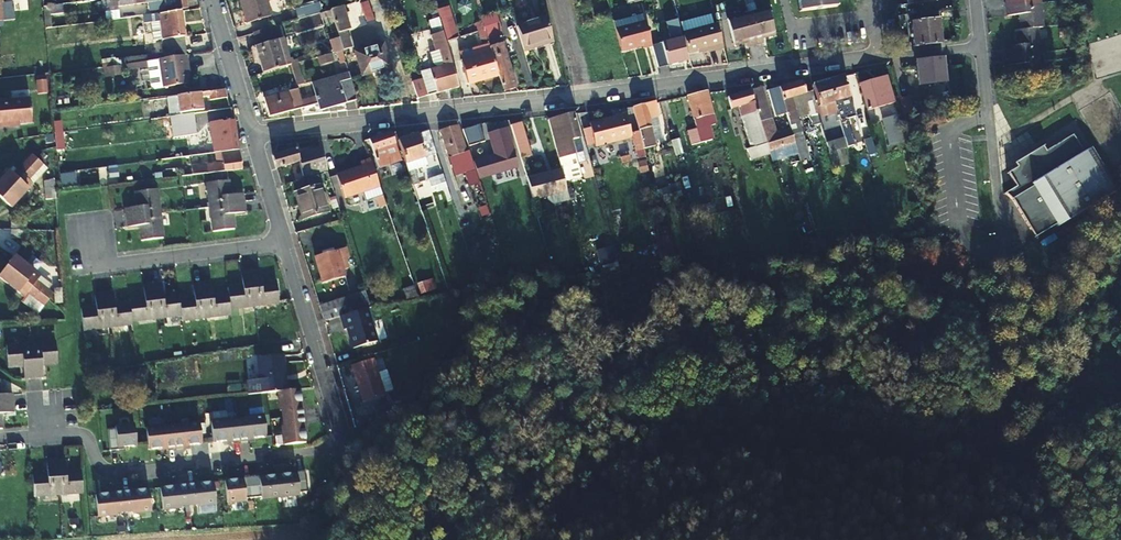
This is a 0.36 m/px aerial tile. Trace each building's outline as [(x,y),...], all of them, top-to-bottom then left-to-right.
[(3,22),(10,21),(8,0),(5,0),(1,1),(3,22)] [(108,1),(109,8),(137,4),(137,5),(165,1),(166,5),(177,4),(178,11),(188,10),(187,0),(112,0),(108,1)] [(266,0),(240,0),(246,23),(271,15),(266,0)] [(800,12),(835,7),(835,0),(798,0),(800,12)] [(1039,5),(1039,0),(1004,0),(1005,9),(1039,5)] [(294,8),(297,20),(283,24),(286,36),(301,32),(305,44),(323,39),(316,14),(322,12),(319,1),(294,8)] [(366,22),(374,20),(367,2),(360,4),(366,22)] [(1006,16),(1018,15),(1040,12),(1039,5),(1005,9),(1006,16)] [(343,7),(331,11),(343,50),(352,48),(347,31),(349,30),(343,7)] [(449,8),(438,11),(448,42),(458,39),(449,8)] [(45,30),(51,30),(49,9),(46,9),(43,10),(45,30)] [(749,14),(756,45),(763,43),(762,38),(775,34),(769,9),(749,14)] [(928,46),(940,45),(937,20),(939,20),(938,12),(924,14),(928,44),(928,46)] [(1040,12),(1018,15),(1019,31),(1036,29),(1042,28),(1040,12)] [(151,15),(142,17),(143,24),(160,22),(162,41),(185,38),(181,13),(152,17),(151,15)] [(756,45),(749,14),(727,19),(734,45),(747,42),(748,47),(756,45)] [(928,44),(924,14),(907,16),(908,23),(910,23),(912,48),(928,46),(928,44)] [(617,31),(646,24),(644,16),(614,24),(616,30),(616,31),(617,31)] [(438,19),(430,22),(434,35),(431,36),(435,51),(434,52),(438,68),(421,72),(423,79),(428,97),(460,88),(438,19)] [(514,19),(500,24),(502,31),(516,27),(514,19)] [(521,41),(524,51),(553,41),(547,19),(516,28),(521,41)] [(687,62),(677,21),(666,24),(670,43),(652,47),(652,48),(658,69),(687,62)] [(707,50),(723,46),(717,22),(682,31),(687,51),(706,47),(707,50)] [(646,24),(617,31),(622,52),(643,47),(644,50),(652,48),(652,47),(646,24)] [(291,66),(298,63),(297,60),(293,61),(292,57),(288,58),(283,40),(281,40),(277,26),(253,33),(257,47),(256,47),(263,74),(291,66)] [(524,51),(521,41),(503,46),(502,44),(496,46),(490,27),(484,28),(492,52),(499,76),(504,92),(516,89),(507,58),(524,53),(524,51)] [(1036,29),(1019,31),(1014,32),(1016,47),(1004,49),(1005,57),(1039,54),(1036,29)] [(185,38),(162,41),(164,55),(147,58),(148,62),(159,60),(187,56),(185,38)] [(383,44),(356,52),(362,76),(390,68),(383,44)] [(499,76),(492,52),(461,61),(468,85),(499,76)] [(1039,54),(1005,57),(1006,67),(1017,66),(1019,81),(1041,79),(1039,54)] [(159,60),(148,62),(149,68),(152,88),(155,90),(189,85),(187,71),(190,71),(187,56),(159,60)] [(929,61),(932,85),(945,83),(942,60),(929,61)] [(932,85),(929,61),(915,63),(917,87),(932,85)] [(148,62),(126,66),(127,71),(149,68),(148,62)] [(302,74),(299,63),(298,63),(291,66),(294,76),(302,74)] [(122,75),(121,66),(103,69),(105,78),(122,75)] [(356,99),(350,74),(312,84),(318,104),(320,109),(356,99)] [(884,74),(856,79),(860,104),(888,97),(884,74)] [(532,89),(527,75),(520,77),(524,91),(532,89)] [(828,81),(836,110),(845,139),(848,149),(854,147),(846,119),(855,117),(852,106),(843,76),(828,81)] [(428,97),(423,79),(412,83),(417,100),(428,97)] [(836,110),(828,81),(813,86),(821,115),(836,110)] [(801,82),(779,88),(793,136),(800,134),(797,120),(792,99),(804,95),(801,82)] [(304,108),(298,88),(264,98),(270,117),(304,108)] [(761,89),(751,92),(760,124),(762,129),(763,132),(773,129),(761,89)] [(224,91),(210,93),(211,101),(228,99),(226,91),(224,91)] [(687,97),(687,98),(696,130),(693,131),(696,146),(711,143),(707,127),(714,125),(712,116),(713,116),(707,95),(706,91),(687,97)] [(760,124),(751,92),(728,98),(731,110),(738,109),(741,118),(745,117),(748,127),(760,124)] [(783,108),(778,93),(771,95),(776,110),(783,108)] [(815,105),(815,104),(812,93),(804,95),(806,103),(804,104),(807,118),(810,117),(813,127),(820,125),(815,105)] [(171,118),(181,116),(180,114),(203,111),(201,94),(168,98),(171,118)] [(899,97),(900,100),(902,108),(903,111),(911,109),(907,95),(899,97)] [(934,99),(935,108),(949,105),(948,98),(934,99)] [(0,102),(0,126),(32,123),(30,100),(0,102)] [(902,108),(900,100),(894,102),(896,110),(902,108)] [(633,108),(643,142),(654,139),(648,116),(657,113),(655,103),(654,102),(650,102),(633,108)] [(903,137),(896,111),(882,115),(889,140),(903,137)] [(625,113),(589,121),(595,145),(631,136),(625,113)] [(181,116),(171,118),(173,136),(178,136),(179,139),(182,139),(182,135),(187,134),(187,137),(197,136),(194,114),(181,116)] [(560,167),(562,171),(579,166),(576,155),(575,156),(571,140),(578,138),(572,115),(548,121),(560,167)] [(509,124),(520,157),(530,154),(520,121),(509,124)] [(222,153),(238,151),(235,124),(224,125),(224,123),(209,126),(211,141),(204,142),(205,150),(190,153),(190,157),(222,153)] [(474,163),(470,151),(467,152),(458,127),(441,132),(453,173),(467,169),(472,185),(480,183),(479,179),(474,163)] [(507,128),(489,134),(495,157),(514,151),(507,128)] [(482,129),(464,135),(469,149),(486,143),(482,129)] [(763,132),(762,129),(756,131),(760,146),(747,150),(750,162),(770,156),(763,132)] [(398,143),(405,161),(409,173),(429,167),(426,159),(436,156),(428,131),(398,141),(398,143)] [(691,147),(696,146),(693,131),(687,132),(691,147)] [(389,165),(401,162),(395,144),(391,133),(369,141),(378,169),(389,165)] [(1043,147),(1014,164),(1017,168),(1006,174),(1015,188),(1004,194),(1005,194),(1012,201),(1034,237),(1034,238),(1055,224),(1057,227),(1117,190),(1091,148),(1081,153),(1071,136),(1046,152),(1043,147)] [(681,139),(672,141),(676,156),(685,154),(681,139)] [(848,149),(845,139),(827,144),(830,154),(848,149)] [(871,140),(864,142),(869,156),(875,154),(871,140)] [(191,149),(190,141),(174,143),(175,151),(191,149)] [(401,162),(405,161),(398,143),(395,144),(401,162)] [(328,172),(320,147),(297,153),(296,150),(273,156),(277,169),(299,163),(304,178),(328,172)] [(240,151),(238,151),(222,153),(223,163),(190,168),(191,176),(206,175),(242,170),(240,151)] [(38,160),(33,156),(19,171),(17,169),(11,176),(8,173),(0,182),(0,198),(2,199),(38,160)] [(191,165),(190,157),(174,160),(175,167),(191,165)] [(346,199),(367,192),(381,188),(376,170),(372,159),(362,162),(364,168),(339,176),(346,199)] [(38,160),(2,199),(12,209),(33,185),(28,181),(43,164),(38,160)] [(474,163),(479,179),(489,176),(487,169),(485,169),(482,160),(474,163)] [(48,169),(43,164),(28,181),(33,185),(48,169)] [(560,167),(525,178),(532,200),(545,196),(546,199),(552,203),(569,198),(566,190),(563,177),(562,171),(560,167)] [(446,183),(443,177),(429,181),(431,188),(446,183)] [(55,199),(54,181),(43,182),(44,200),(55,199)] [(210,210),(244,205),(243,195),(231,197),(229,183),(207,186),(210,210)] [(318,187),(296,193),(304,220),(326,214),(318,187)] [(384,196),(381,188),(367,192),(370,201),(378,198),(384,196)] [(459,193),(462,204),(470,202),(467,191),(459,193)] [(127,220),(161,216),(158,192),(136,194),(138,208),(126,210),(127,220)] [(378,198),(380,205),(381,208),(388,206),(384,196),(378,198)] [(244,205),(210,210),(213,233),(235,230),(233,215),(245,214),(244,205)] [(161,216),(127,220),(128,228),(141,228),(142,242),(164,240),(161,216)] [(10,229),(25,229),(25,221),(10,221),(10,229)] [(25,237),(25,229),(10,229),(10,237),(25,237)] [(346,248),(337,250),(341,260),(346,259),(349,258),(346,248)] [(337,250),(315,257),(323,284),(345,277),(343,270),(349,269),(346,259),(341,260),(337,250)] [(7,268),(48,301),(53,294),(38,281),(41,277),(16,257),(7,268)] [(7,268),(0,276),(0,278),(24,298),(28,293),(44,306),(48,301),(7,268)] [(251,273),(256,308),(280,305),(277,282),(263,284),(261,272),(251,273)] [(256,308),(251,273),(242,275),(244,286),(229,289),(230,294),(232,311),(256,308)] [(418,285),(421,294),(437,289),(433,279),(418,285)] [(183,317),(180,300),(179,294),(165,296),(164,284),(154,286),(158,320),(183,317)] [(232,311),(230,294),(214,296),(213,284),(203,285),(208,319),(232,316),(232,311)] [(208,319),(203,285),(195,286),(196,298),(180,300),(183,317),(183,322),(208,319)] [(158,320),(154,286),(145,287),(146,298),(131,300),(131,304),(134,323),(158,320)] [(61,288),(53,289),(55,304),(63,303),(61,288)] [(134,323),(131,304),(116,306),(115,293),(104,295),(108,328),(134,325),(134,323)] [(108,328),(104,295),(96,296),(97,308),(82,310),(84,331),(108,328)] [(367,295),(321,306),(325,322),(327,321),(342,318),(368,311),(371,308),(367,295)] [(368,311),(342,318),(345,331),(348,331),(353,351),(377,345),(368,311)] [(32,345),(34,379),(44,378),(43,366),(58,365),(56,343),(32,345)] [(34,379),(32,345),(7,347),(9,368),(24,367),(25,379),(34,379)] [(248,376),(250,394),(256,394),(280,392),(287,391),(285,355),(259,357),(260,375),(248,376)] [(352,366),(362,403),(383,398),(372,360),(352,366)] [(148,390),(146,369),(135,370),(137,391),(148,390)] [(14,404),(13,395),(0,396),(0,389),(0,405),(14,404)] [(284,426),(282,426),(284,445),(305,444),(304,425),(306,425),(304,408),(303,408),(301,390),(287,391),(280,392),(281,411),(283,411),(284,426)] [(389,403),(393,415),(403,412),(400,400),(389,403)] [(14,404),(0,405),(0,430),(3,429),(2,415),(14,414),(14,404)] [(211,420),(213,442),(231,440),(231,442),(248,441),(248,439),(266,438),(265,416),(246,418),(246,419),(230,421),(230,419),(211,420)] [(116,424),(108,425),(110,446),(118,445),(118,444),(137,442),(135,421),(116,422),(116,424)] [(146,425),(148,446),(167,445),(167,447),(183,446),(183,444),(202,443),(200,421),(181,422),(181,424),(166,425),(166,423),(146,425)] [(78,485),(82,485),(81,471),(67,473),(66,461),(60,462),(60,472),(57,472),(58,487),(78,485)] [(57,472),(56,462),(47,462),(48,473),(57,472)] [(223,479),(225,501),(244,500),(244,498),(251,497),(259,497),(259,498),(278,497),(297,495),(297,494),(305,493),(303,471),(295,472),(295,474),(277,475),(258,477),(258,475),(250,476),(241,476),(241,478),(223,479)] [(57,472),(48,473),(48,475),(33,476),(34,489),(58,487),(57,472)] [(177,483),(158,485),(160,506),(179,505),(179,503),(194,502),(194,504),(214,502),(212,480),(194,482),(193,480),(177,482),(177,483)] [(83,494),(82,485),(78,485),(58,487),(59,496),(83,494)] [(112,488),(93,489),(95,512),(114,510),(114,508),(129,507),(130,509),(149,507),(147,485),(128,487),(128,485),(112,486),(112,488)] [(59,496),(58,487),(34,489),(35,498),(59,496)]
